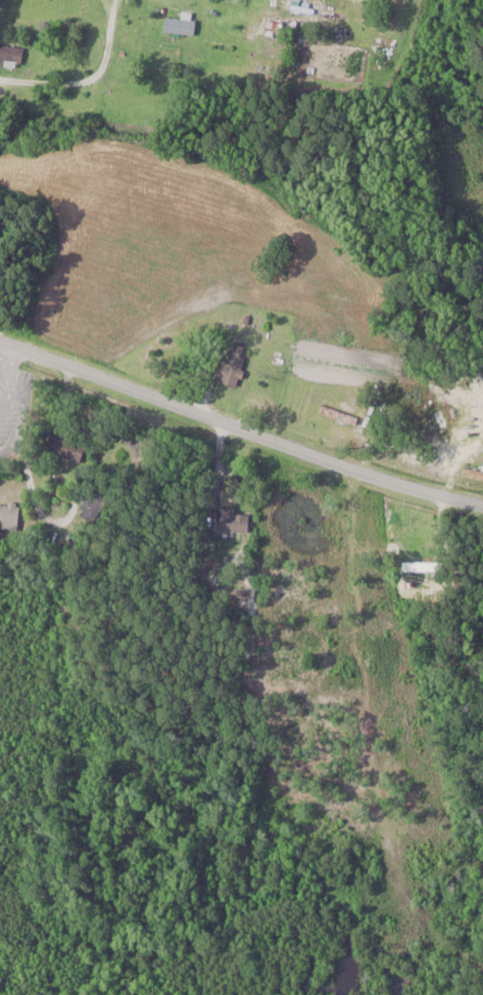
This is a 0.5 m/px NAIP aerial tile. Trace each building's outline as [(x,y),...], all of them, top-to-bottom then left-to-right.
[(185,19),(166,17),(165,32),(194,34),(195,19),(185,19)] [(0,45),(0,65),(22,66),(22,46),(0,45)] [(217,381),(237,387),(247,356),(227,350),(217,381)] [(358,419),(323,404),(320,411),(355,426),(358,419)] [(434,415),(442,433),(449,430),(441,412),(434,415)] [(46,449),(80,462),(87,442),(53,429),(46,449)] [(80,515),(96,525),(112,499),(95,489),(80,515)] [(19,502),(0,501),(0,529),(17,530),(19,502)] [(249,509),(219,508),(218,528),(248,529),(249,509)] [(404,560),(404,569),(441,569),(441,560),(404,560)]
